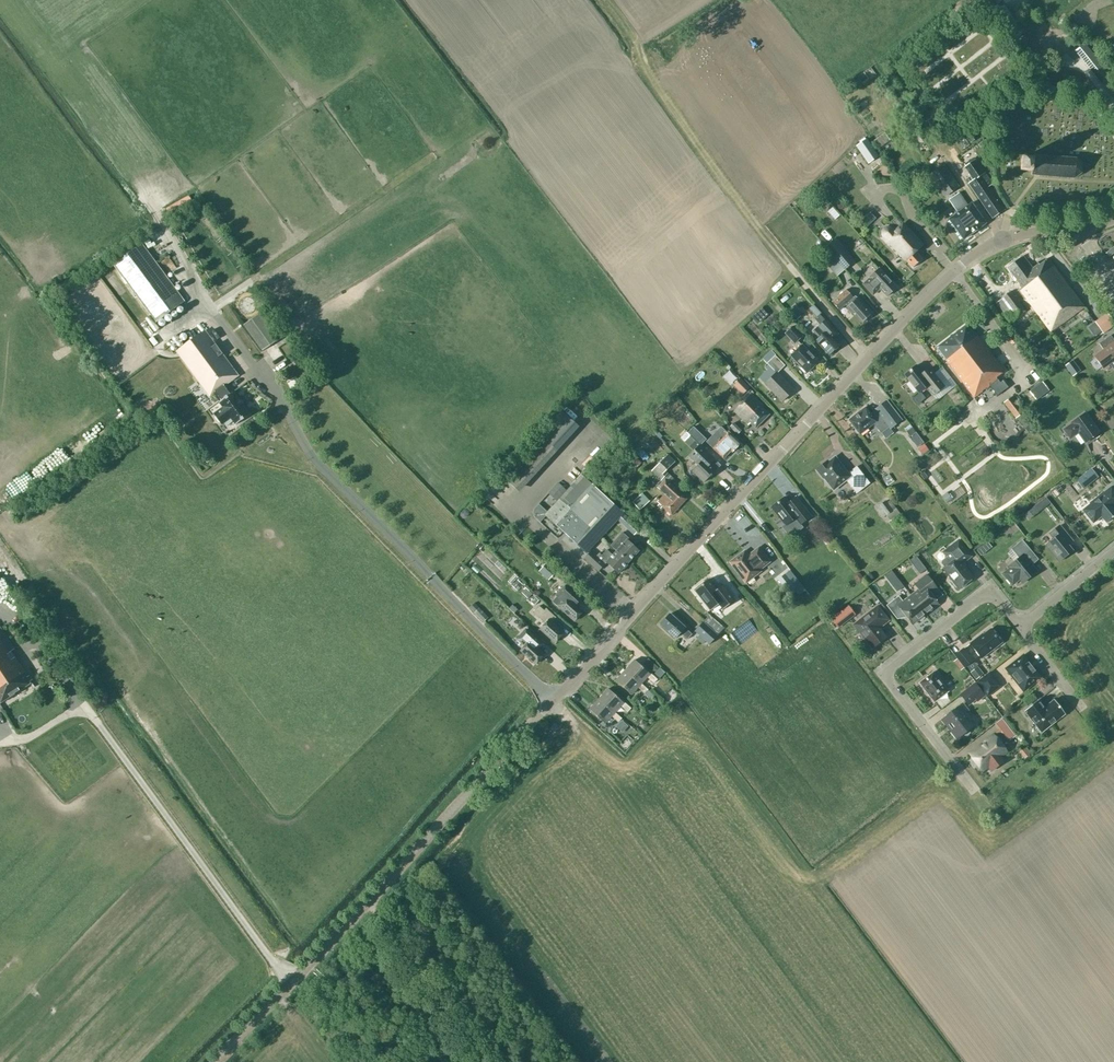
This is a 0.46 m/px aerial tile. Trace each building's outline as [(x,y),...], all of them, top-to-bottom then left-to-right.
[(1080,59),(1102,85),(1112,76),(1090,51),(1080,59)] [(1038,73),(1047,84),(1055,79),(1046,67),(1038,73)] [(890,140),(867,105),(854,114),(877,148),(890,140)] [(962,133),(969,142),(977,136),(970,127),(962,133)] [(855,145),(867,163),(878,156),(866,138),(855,145)] [(1031,175),(1074,178),(1082,173),(1082,165),(1076,158),(1033,155),(1033,158),(1021,157),(1020,170),(1031,171),(1031,175)] [(989,186),(992,184),(975,159),(965,167),(974,180),(968,183),(992,219),(1005,210),(989,186)] [(943,165),(929,175),(945,196),(958,186),(943,165)] [(958,193),(948,200),(957,213),(948,219),(963,239),(972,233),(977,230),(976,230),(986,223),(971,203),(967,205),(958,193)] [(902,223),(894,231),(892,229),(891,228),(890,228),(889,228),(888,228),(887,228),(886,228),(885,229),(884,229),(883,230),(883,231),(883,232),(882,233),(882,234),(883,235),(883,236),(883,237),(905,260),(906,259),(913,267),(922,259),(914,251),(922,244),(902,223)] [(834,240),(825,247),(844,268),(852,261),(834,240)] [(184,302),(141,244),(114,264),(157,322),(184,302)] [(1048,258),(1039,265),(1038,263),(1033,268),(1023,255),(1007,267),(1022,287),(1020,289),(1051,331),(1084,307),(1048,258)] [(886,264),(880,269),(887,278),(894,272),(886,264)] [(879,268),(869,278),(863,284),(873,295),(879,289),(886,296),(896,287),(879,268)] [(850,313),(852,312),(861,322),(870,314),(856,298),(856,299),(853,297),(846,289),(832,302),(839,310),(846,304),(848,306),(847,307),(848,308),(847,310),(850,313)] [(1002,299),(997,303),(1010,321),(1026,310),(1011,290),(1000,297),(1002,299)] [(820,313),(813,305),(808,309),(816,317),(819,314),(820,313)] [(786,312),(794,321),(800,315),(793,307),(786,312)] [(767,316),(761,308),(750,318),(757,325),(767,316)] [(259,312),(243,324),(262,350),(277,340),(259,312)] [(1107,313),(1095,322),(1103,333),(1113,325),(1113,322),(1107,313)] [(830,355),(839,346),(830,336),(835,331),(819,314),(816,317),(814,319),(820,325),(813,332),(818,338),(816,340),(830,355)] [(156,332),(160,325),(153,322),(150,329),(156,332)] [(996,377),(1004,371),(968,323),(936,348),(974,398),(998,379),(996,377)] [(797,350),(790,355),(807,373),(818,362),(802,345),(801,345),(797,341),(802,336),(793,326),(785,333),(794,343),(792,345),(797,350)] [(232,392),(226,385),(238,375),(205,330),(176,351),(210,396),(214,393),(220,401),(219,402),(223,407),(214,413),(222,424),(231,417),(236,424),(249,415),(243,406),(238,398),(237,399),(232,392)] [(1111,335),(1099,344),(1105,352),(1095,358),(1101,367),(1111,360),(1113,364),(1113,340),(1111,335)] [(767,363),(776,372),(765,383),(782,401),(793,390),(776,373),(779,370),(780,370),(785,365),(775,356),(767,363)] [(904,375),(918,393),(926,387),(933,395),(944,386),(929,368),(923,373),(916,365),(904,375)] [(1043,379),(1031,385),(1035,393),(1047,387),(1043,379)] [(736,386),(742,392),(747,387),(741,382),(736,386)] [(761,407),(763,405),(751,394),(734,411),(748,425),(750,423),(755,428),(769,414),(761,407)] [(565,409),(584,417),(589,405),(571,396),(565,409)] [(1011,398),(1003,403),(1015,419),(1023,413),(1011,398)] [(901,420),(886,400),(875,409),(876,410),(871,414),(865,407),(848,420),(855,429),(855,431),(857,433),(859,433),(860,434),(874,423),(881,433),(889,427),(890,428),(901,420)] [(575,426),(559,411),(499,475),(515,490),(575,426)] [(1085,413),(1071,423),(1072,424),(1064,429),(1070,438),(1078,433),(1085,442),(1099,432),(1085,413)] [(693,426),(687,431),(701,444),(706,438),(693,426)] [(740,444),(727,433),(720,426),(706,441),(712,448),(723,459),(730,451),(732,452),(740,444)] [(906,431),(915,443),(920,438),(911,427),(906,431)] [(693,439),(687,433),(681,439),(687,445),(693,439)] [(711,474),(720,464),(694,439),(687,446),(693,452),(689,456),(698,465),(692,471),(703,482),(710,475),(710,476),(712,474),(711,474)] [(924,444),(918,448),(922,453),(928,449),(924,444)] [(631,452),(625,459),(635,468),(641,462),(631,452)] [(679,507),(687,499),(669,483),(673,478),(665,471),(675,461),(667,454),(652,471),(663,481),(657,487),(665,494),(679,507)] [(828,462),(823,466),(822,465),(816,470),(822,478),(823,477),(833,489),(845,480),(856,493),(869,483),(858,469),(849,476),(835,457),(829,462),(828,460),(827,461),(828,462)] [(586,553),(623,513),(581,474),(544,515),(586,553)] [(550,474),(544,481),(548,485),(554,478),(550,474)] [(1072,480),(1078,489),(1087,484),(1081,474),(1072,480)] [(946,498),(953,495),(951,490),(962,485),(959,480),(941,489),(946,498)] [(547,492),(555,500),(565,489),(557,482),(547,492)] [(1111,486),(1103,493),(1103,492),(1090,503),(1090,504),(1083,510),(1093,523),(1101,516),(1106,523),(1113,516),(1113,490),(1111,486)] [(642,492),(632,501),(640,509),(650,500),(642,492)] [(665,494),(660,499),(657,496),(655,499),(657,502),(671,515),(679,507),(665,494)] [(784,497),(771,507),(791,532),(811,516),(797,498),(790,504),(784,497)] [(884,500),(878,504),(885,515),(890,521),(900,514),(896,508),(890,500),(887,503),(884,500)] [(1023,514),(1028,519),(1037,512),(1032,506),(1023,514)] [(623,526),(633,534),(639,528),(629,519),(623,526)] [(1073,551),(1068,545),(1073,541),(1060,525),(1049,534),(1053,539),(1046,546),(1059,562),(1073,551)] [(616,551),(617,551),(628,562),(639,551),(626,539),(628,537),(622,531),(610,545),(616,551)] [(821,537),(827,544),(833,539),(828,532),(821,537)] [(986,538),(977,547),(983,553),(992,544),(986,538)] [(971,556),(967,551),(959,540),(943,552),(947,557),(942,561),(941,564),(944,568),(943,569),(952,581),(951,582),(955,588),(957,587),(959,589),(973,578),(962,563),(971,556)] [(1010,568),(1003,574),(1012,585),(1019,579),(1023,583),(1037,572),(1032,566),(1038,560),(1032,552),(1022,540),(1011,549),(1006,553),(1013,563),(1009,566),(1010,568)] [(759,548),(748,556),(744,551),(730,562),(746,582),(760,571),(759,570),(769,562),(759,548)] [(628,562),(617,551),(616,551),(612,555),(606,550),(599,558),(591,551),(584,558),(598,571),(606,562),(618,573),(628,562)] [(910,557),(917,568),(924,564),(918,553),(910,557)] [(538,571),(548,580),(555,572),(546,563),(538,571)] [(892,571),(887,575),(894,584),(899,580),(892,571)] [(507,580),(511,584),(517,577),(513,573),(507,580)] [(784,573),(777,579),(785,589),(792,584),(784,573)] [(0,576),(0,585),(2,584),(3,587),(13,582),(9,574),(3,577),(1,575),(0,576)] [(914,584),(918,589),(911,595),(926,615),(939,605),(929,592),(935,587),(936,589),(937,588),(926,575),(914,584)] [(511,585),(517,590),(522,584),(517,579),(511,585)] [(709,579),(695,589),(711,610),(719,604),(723,609),(735,600),(723,584),(717,589),(709,579)] [(867,585),(878,600),(881,597),(870,583),(867,585)] [(559,608),(560,607),(575,621),(583,612),(575,605),(578,602),(575,599),(577,596),(565,586),(556,595),(557,596),(552,602),(559,608)] [(522,593),(527,598),(532,594),(526,588),(522,593)] [(857,598),(863,605),(873,597),(867,590),(857,598)] [(926,615),(911,595),(903,601),(898,596),(886,605),(897,619),(898,619),(896,617),(903,612),(913,625),(926,615)] [(530,601),(534,605),(539,600),(534,596),(530,601)] [(468,606),(482,621),(487,617),(473,602),(468,606)] [(847,604),(836,612),(843,621),(854,612),(847,604)] [(538,605),(532,612),(545,623),(540,628),(555,642),(563,633),(552,622),(556,617),(546,608),(544,610),(538,605)] [(878,607),(854,625),(873,649),(886,638),(879,628),(888,621),(878,607)] [(675,638),(680,633),(687,639),(692,634),(685,628),(670,614),(660,624),(675,638)] [(709,644),(722,629),(709,615),(695,631),(709,644)] [(31,682),(30,681),(32,680),(31,678),(29,679),(11,651),(14,649),(0,628),(0,703),(31,682)] [(525,645),(520,650),(535,664),(544,655),(533,644),(537,640),(526,629),(517,639),(525,645)] [(980,637),(979,636),(970,644),(981,659),(1001,643),(991,629),(980,637)] [(964,668),(973,661),(963,649),(955,655),(964,668)] [(1008,669),(1024,690),(1039,677),(1023,657),(1008,669)] [(650,674),(634,660),(625,670),(641,684),(641,683),(647,677),(654,683),(657,679),(650,673),(650,674)] [(970,671),(975,678),(982,673),(977,666),(970,671)] [(641,684),(625,670),(615,680),(631,694),(638,687),(644,693),(648,690),(641,683),(641,684)] [(933,672),(919,683),(934,703),(948,691),(933,672)] [(977,683),(987,696),(1000,686),(990,673),(977,683)] [(976,683),(961,695),(969,705),(983,693),(976,683)] [(623,702),(608,688),(599,698),(614,713),(615,712),(621,706),(627,712),(631,708),(624,702),(623,702)] [(1023,700),(1027,706),(1036,699),(1032,693),(1023,700)] [(614,713),(599,698),(589,709),(605,723),(611,716),(618,722),(621,718),(615,712),(614,713)] [(1044,708),(1038,700),(1024,711),(1041,733),(1065,714),(1054,700),(1044,708)] [(969,718),(965,712),(967,711),(962,704),(944,718),(952,728),(950,730),(958,739),(964,734),(965,735),(970,731),(969,730),(975,725),(972,726),(967,720),(969,718)] [(994,723),(1007,741),(1015,735),(1002,717),(994,723)] [(1001,760),(999,758),(1007,752),(994,735),(985,742),(986,743),(982,746),(981,745),(970,754),(983,771),(991,765),(992,767),(1001,760)]
